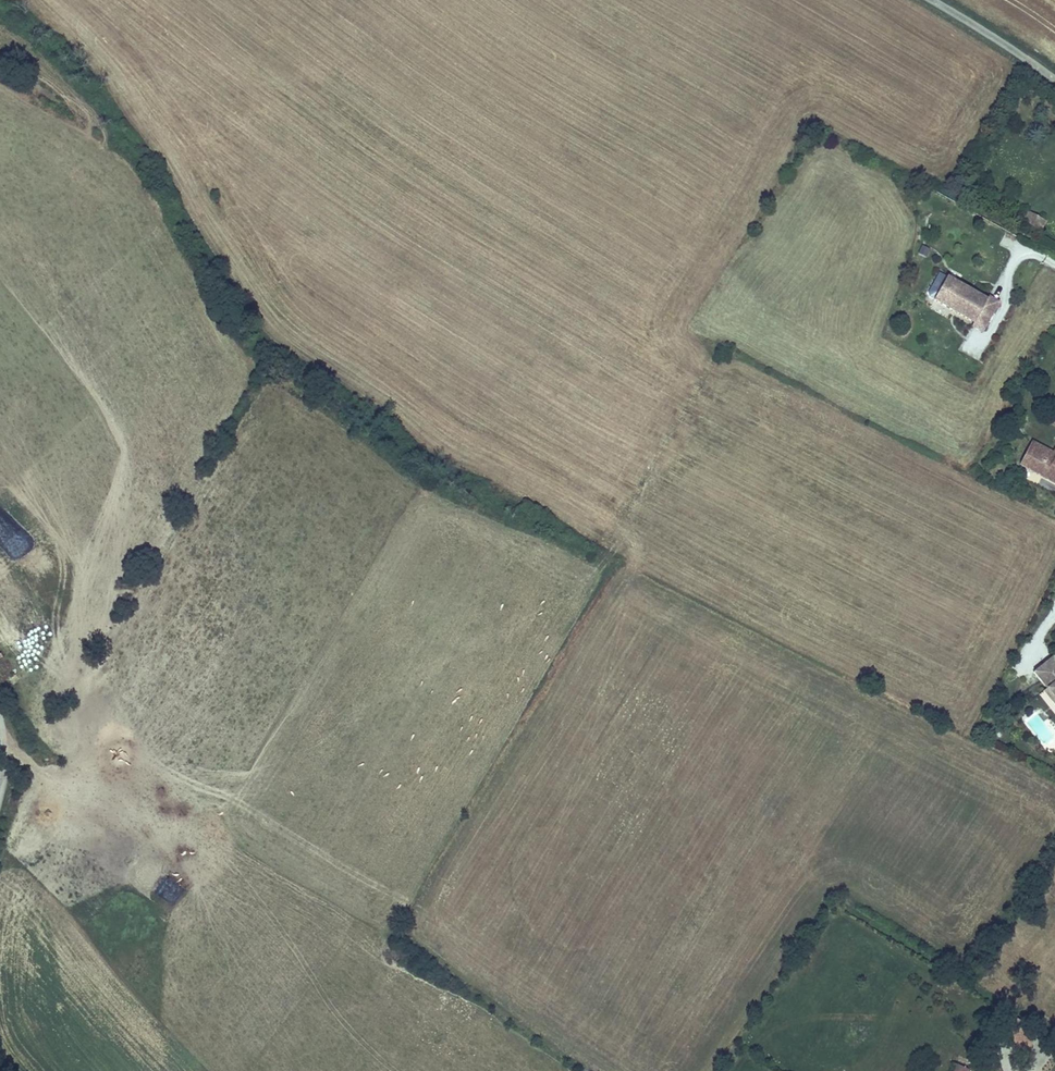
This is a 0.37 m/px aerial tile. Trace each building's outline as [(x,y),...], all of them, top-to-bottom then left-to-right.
[(1037,231),(1044,223),(1029,210),(1022,218),(1037,231)] [(988,306),(948,284),(935,308),(954,317),(955,315),(960,317),(959,320),(976,329),(974,332),(984,338),(1000,308),(990,303),(988,306)] [(1053,411),(1045,425),(1054,430),(1054,428),(1054,413),(1053,411)] [(1054,489),(1054,449),(1051,457),(1032,446),(1018,469),(1054,489)] [(1041,680),(1054,696),(1054,698),(1054,668),(1041,680)]
